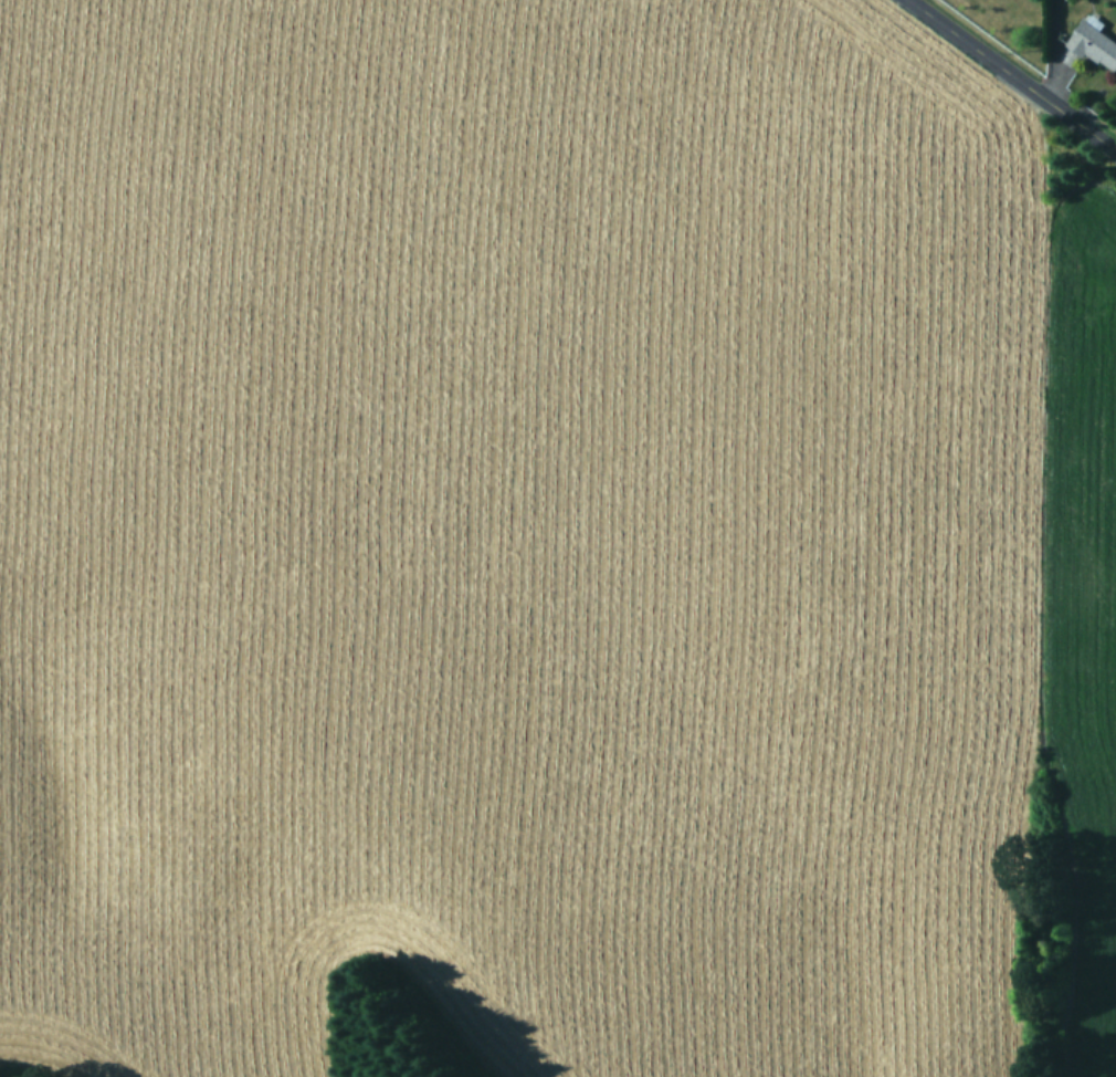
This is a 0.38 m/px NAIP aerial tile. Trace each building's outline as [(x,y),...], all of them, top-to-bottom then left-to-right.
[(1098,25),(1082,17),(1065,45),(1114,74),(1115,70),(1115,41),(1096,29),(1098,25)]
